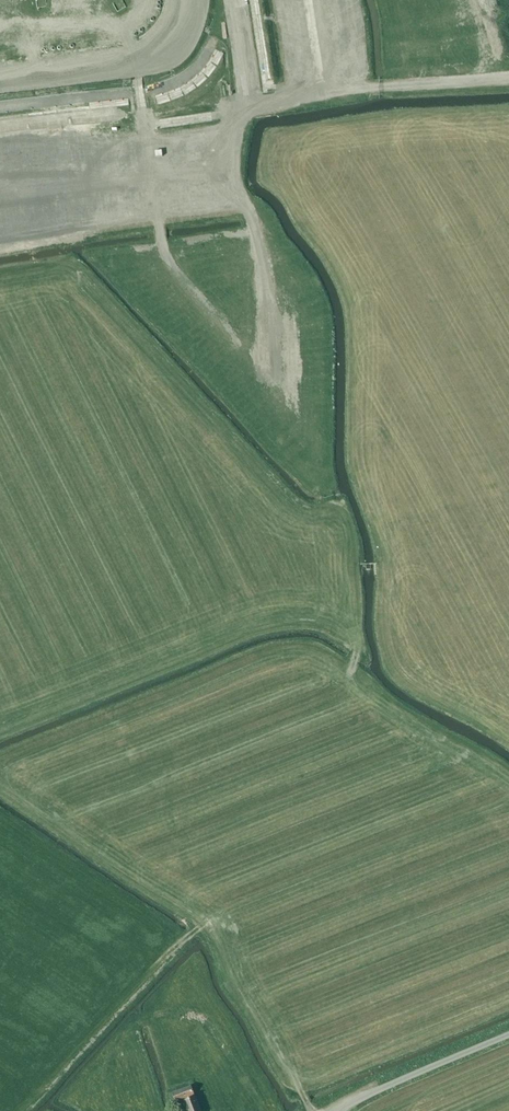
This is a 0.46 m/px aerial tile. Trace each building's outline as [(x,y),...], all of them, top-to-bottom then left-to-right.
[(215,47),(212,57),(221,60),(224,50),(215,47)] [(187,1110),(201,1110),(196,1097),(194,1098),(194,1096),(191,1087),(172,1093),(176,1103),(183,1100),(184,1102),(187,1110)]
